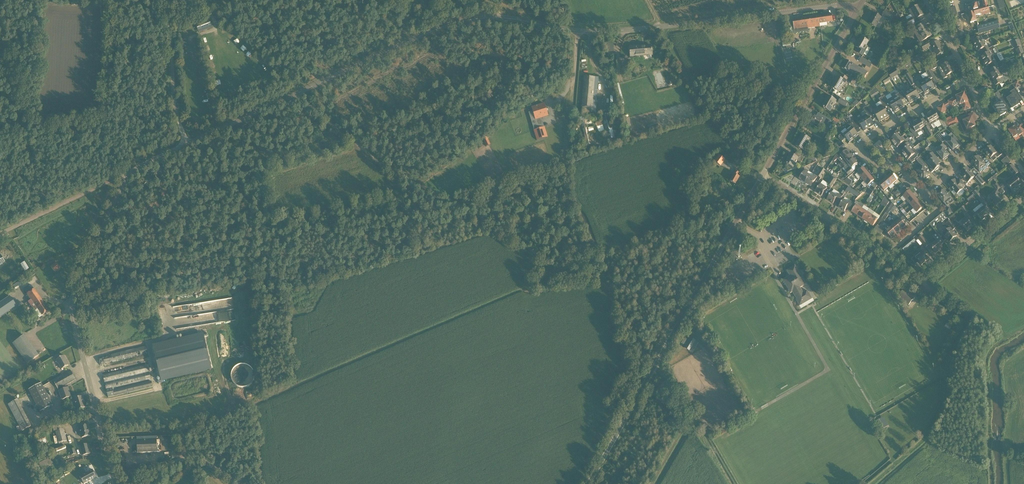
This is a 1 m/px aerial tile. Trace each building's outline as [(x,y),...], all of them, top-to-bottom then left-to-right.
[(975,16),(990,12),(986,0),(982,1),(982,2),(976,4),(972,6),(973,7),(967,9),(968,12),(968,14),(971,23),(977,21),(975,16)] [(924,15),(922,11),(921,11),(918,6),(912,9),(909,11),(914,18),(912,19),(912,18),(903,23),(906,29),(920,22),(918,18),(924,15)] [(971,23),(968,14),(968,12),(962,14),(966,29),(972,27),(971,23)] [(832,14),(824,15),(819,16),(820,24),(833,22),(832,14)] [(881,18),(879,16),(875,14),(871,20),(870,19),(868,23),(876,27),(881,18)] [(797,19),(793,20),(795,34),(809,32),(808,28),(820,27),(820,25),(820,24),(819,16),(810,17),(797,19)] [(208,18),(195,23),(197,29),(210,24),(208,18)] [(998,21),(977,27),(979,34),(1000,28),(998,21)] [(918,31),(915,33),(920,42),(923,41),(927,39),(931,36),(929,32),(928,33),(927,31),(928,31),(924,24),(920,26),(916,28),(918,31)] [(974,36),(970,38),(972,41),(974,44),(973,44),(975,47),(985,41),(989,39),(988,36),(983,39),(981,37),(977,39),(975,35),(974,36)] [(785,36),(781,37),(783,47),(791,46),(790,40),(786,41),(785,36)] [(868,47),(866,46),(869,42),(866,40),(861,37),(858,43),(857,43),(855,47),(859,49),(857,53),(862,55),(863,56),(864,54),(866,56),(870,49),(868,47)] [(938,41),(934,44),(931,45),(935,52),(932,54),(934,57),(944,52),(938,41)] [(985,44),(986,43),(985,41),(975,47),(976,50),(977,49),(978,52),(982,49),(984,52),(989,49),(988,46),(987,47),(985,44)] [(928,43),(921,46),(917,48),(919,52),(923,50),(930,47),(928,43)] [(651,46),(640,47),(640,46),(629,47),(630,57),(652,55),(651,46)] [(985,54),(981,57),(982,59),(981,59),(983,62),(993,57),(996,55),(991,48),(989,49),(984,52),(985,54)] [(993,57),(983,62),(984,65),(985,64),(986,67),(990,64),(992,67),(1001,62),(997,55),(996,55),(993,57)] [(880,65),(870,59),(869,61),(874,64),(879,67),(880,65)] [(853,65),(850,63),(846,61),(842,68),(849,72),(850,71),(864,80),(868,73),(854,64),(853,65)] [(949,62),(945,64),(941,66),(944,73),(941,74),(944,79),(947,77),(946,76),(954,71),(953,68),(952,68),(951,66),(949,62)] [(1001,62),(992,67),(993,69),(989,72),(990,74),(991,77),(1001,72),(1001,70),(1000,68),(1002,67),(1003,64),(1001,62)] [(1002,73),(1002,72),(1001,72),(991,77),(993,80),(993,79),(995,82),(994,83),(996,86),(1001,83),(1002,84),(1008,80),(1007,77),(1004,76),(1003,77),(1001,74),(1002,73)] [(909,73),(905,76),(912,86),(913,86),(915,84),(915,83),(909,73)] [(848,79),(846,78),(842,75),(840,79),(837,77),(835,81),(835,82),(832,87),(831,87),(839,92),(843,85),(844,85),(848,79)] [(592,108),(594,77),(584,76),(581,108),(592,108)] [(928,77),(923,80),(925,83),(930,91),(935,88),(933,84),(930,80),(930,79),(929,79),(928,77)] [(930,91),(925,83),(922,78),(915,83),(915,84),(919,90),(921,88),(925,94),(930,91)] [(1018,81),(1012,84),(1015,89),(1021,86),(1018,81)] [(909,91),(906,86),(906,87),(905,87),(904,88),(903,88),(903,89),(902,90),(902,91),(902,92),(900,93),(903,99),(905,101),(907,99),(910,104),(915,101),(910,93),(909,91)] [(909,90),(909,91),(910,93),(915,101),(920,97),(914,87),(911,89),(913,91),(910,92),(909,90)] [(1017,101),(1021,98),(1016,91),(1012,94),(1013,96),(1007,99),(1013,109),(1014,108),(1014,109),(1017,107),(1016,107),(1020,104),(1017,101)] [(902,102),(905,101),(903,99),(900,93),(892,98),(895,102),(900,110),(905,107),(902,102)] [(968,101),(965,95),(963,94),(956,97),(949,102),(952,107),(959,103),(960,105),(962,104),(964,111),(970,108),(967,102),(968,101)] [(836,101),(833,99),(829,96),(822,107),(830,112),(836,101)] [(900,110),(895,102),(892,98),(888,100),(885,96),(882,97),(884,102),(886,105),(889,103),(892,109),(895,113),(900,110)] [(882,104),(877,107),(880,111),(884,119),(889,116),(888,114),(887,112),(885,108),(885,107),(887,106),(886,105),(884,102),(882,97),(879,99),(880,102),(882,104)] [(1001,103),(995,107),(998,110),(997,111),(999,112),(998,113),(1000,117),(1006,113),(1007,112),(1006,111),(1004,106),(1006,104),(1002,97),(999,99),(1001,103)] [(539,105),(532,108),(535,120),(548,116),(546,111),(547,111),(546,109),(544,104),(539,105)] [(947,111),(945,108),(943,105),(938,108),(941,114),(947,111)] [(874,125),(869,117),(872,116),(871,114),(867,107),(864,108),(867,114),(862,117),(864,120),(869,128),(874,125)] [(884,119),(880,111),(875,114),(879,122),(884,119)] [(948,127),(942,118),(940,114),(937,116),(934,111),(930,113),(934,121),(934,122),(935,123),(939,121),(944,129),(948,127)] [(589,143),(582,112),(579,113),(582,126),(584,125),(585,129),(583,130),(587,145),(590,144),(590,143),(589,143)] [(930,113),(925,116),(926,117),(928,120),(925,122),(928,127),(931,131),(934,129),(931,125),(935,123),(934,122),(934,121),(930,113)] [(815,116),(811,123),(814,124),(814,125),(818,128),(821,124),(824,126),(827,127),(831,121),(828,119),(827,119),(822,116),(820,119),(815,116)] [(869,128),(864,120),(862,117),(857,120),(855,116),(852,118),(854,120),(858,126),(860,125),(864,131),(869,128)] [(975,126),(973,121),(972,118),(968,119),(967,117),(968,117),(967,116),(959,120),(964,129),(967,128),(969,132),(968,132),(969,132),(972,131),(971,128),(975,126)] [(945,123),(948,127),(957,123),(956,118),(945,123)] [(928,127),(925,122),(923,123),(920,119),(915,122),(920,130),(924,127),(930,138),(934,135),(931,131),(928,127)] [(859,128),(858,126),(854,120),(850,122),(851,124),(850,125),(845,128),(848,131),(854,139),(858,135),(855,131),(859,128)] [(920,130),(915,122),(911,125),(912,126),(910,127),(911,130),(910,131),(917,139),(920,137),(918,134),(921,132),(920,130)] [(538,129),(534,131),(535,134),(537,141),(547,137),(546,134),(546,131),(545,129),(544,127),(543,124),(537,126),(538,129)] [(1009,132),(1010,134),(1011,134),(1013,138),(1018,136),(1019,137),(1022,135),(1023,137),(1023,130),(1023,129),(1020,130),(1019,130),(1016,126),(1015,127),(1014,127),(1008,130),(1009,132)] [(900,138),(897,134),(900,132),(898,130),(892,134),(894,136),(890,140),(894,144),(900,138)] [(854,139),(848,131),(844,135),(842,134),(839,136),(839,138),(842,142),(846,139),(849,142),(854,139)] [(946,140),(940,133),(937,136),(942,143),(946,140)] [(799,140),(795,146),(800,148),(804,151),(807,145),(808,145),(809,145),(809,144),(809,143),(808,143),(810,139),(806,137),(802,134),(802,135),(799,140)] [(949,136),(944,138),(946,140),(945,141),(947,143),(950,147),(953,151),(956,148),(958,147),(959,148),(962,145),(958,141),(954,136),(953,136),(952,134),(949,136)] [(904,146),(910,141),(910,140),(908,138),(906,140),(902,136),(900,138),(894,144),(897,148),(902,143),(904,146)] [(904,156),(914,148),(913,149),(910,145),(912,143),(910,141),(904,146),(903,147),(905,149),(901,153),(904,156)] [(947,149),(943,144),(939,148),(940,150),(937,153),(943,161),(944,160),(944,161),(948,158),(947,157),(949,155),(945,150),(947,149)] [(1002,154),(997,149),(994,151),(993,148),(991,146),(985,151),(987,154),(986,154),(988,156),(989,156),(991,158),(993,156),(994,157),(996,156),(998,158),(1002,154)] [(850,155),(848,153),(848,152),(850,151),(848,149),(844,153),(841,150),(840,151),(838,152),(832,161),(834,162),(841,156),(844,160),(850,155)] [(911,151),(904,156),(908,161),(909,160),(910,159),(911,160),(913,159),(914,160),(917,157),(916,156),(919,154),(916,151),(913,153),(911,151)] [(791,154),(785,163),(787,164),(786,167),(788,171),(794,169),(793,167),(796,163),(797,161),(801,163),(805,157),(800,155),(796,153),(794,156),(791,154)] [(933,153),(928,157),(931,160),(930,161),(928,163),(932,168),(930,169),(933,172),(934,171),(935,170),(936,171),(939,169),(939,168),(938,168),(940,166),(939,165),(941,163),(933,153)] [(854,159),(852,157),(852,156),(853,156),(852,154),(850,155),(844,160),(841,163),(845,167),(848,164),(854,159)] [(714,161),(719,165),(724,159),(719,155),(714,161)] [(978,156),(972,162),(975,166),(978,170),(979,171),(982,169),(981,168),(985,165),(986,166),(990,163),(987,160),(983,156),(980,159),(978,156)] [(1006,157),(1002,161),(1004,164),(1003,164),(1004,164),(1006,166),(1006,167),(1011,163),(1006,157)] [(855,158),(854,159),(848,164),(851,168),(847,172),(848,176),(855,171),(858,167),(856,165),(858,164),(856,162),(856,161),(857,160),(855,158)] [(921,165),(919,167),(921,168),(917,171),(920,175),(919,176),(921,179),(923,178),(924,179),(925,178),(926,179),(929,177),(928,176),(929,175),(921,165)] [(1019,173),(1012,165),(1008,168),(1011,172),(1012,171),(1015,175),(1015,176),(1014,175),(1014,176),(1015,176),(1019,173)] [(857,173),(855,175),(858,180),(861,178),(867,172),(864,168),(861,170),(860,171),(857,173)] [(967,168),(964,170),(963,170),(962,171),(962,172),(961,173),(964,178),(968,183),(975,176),(970,170),(970,171),(967,168)] [(822,169),(817,176),(821,178),(826,171),(822,169)] [(805,183),(810,176),(807,174),(809,172),(806,170),(800,180),(805,183)] [(736,171),(733,175),(730,182),(735,184),(739,177),(737,176),(738,172),(736,171)] [(864,182),(871,176),(867,172),(861,178),(864,182)] [(897,180),(898,178),(894,173),(892,175),(892,174),(887,177),(893,184),(897,180)] [(986,183),(979,175),(975,178),(982,186),(986,183)] [(817,177),(815,176),(813,178),(810,176),(805,183),(811,187),(817,177)] [(864,182),(862,184),(865,188),(866,187),(868,189),(875,183),(873,181),(874,181),(871,176),(864,182)] [(1022,184),(1019,181),(1016,177),(1015,179),(1013,176),(1009,179),(1011,181),(1007,185),(1013,192),(1022,184)] [(830,181),(827,186),(831,189),(837,179),(833,177),(830,181)] [(893,184),(887,177),(883,181),(889,187),(893,184)] [(965,186),(963,184),(960,180),(957,183),(955,180),(949,185),(957,194),(963,189),(962,189),(965,186)] [(827,188),(821,184),(822,182),(819,181),(813,189),(816,191),(815,192),(822,196),(827,188)] [(889,187),(883,181),(879,185),(884,191),(889,187)] [(873,193),(877,186),(875,183),(868,189),(873,193)] [(849,187),(845,192),(848,194),(849,192),(858,198),(859,197),(861,195),(849,187)] [(830,196),(827,200),(833,204),(835,201),(838,203),(841,199),(842,197),(839,195),(838,194),(838,193),(834,190),(832,193),(830,196)] [(942,191),(941,192),(940,192),(938,193),(938,194),(937,195),(938,196),(938,197),(939,198),(940,198),(945,204),(951,199),(944,190),(943,192),(942,191)] [(985,201),(976,190),(973,193),(982,204),(985,201)] [(907,200),(913,195),(909,191),(903,196),(907,200)] [(1003,200),(1001,196),(997,192),(991,198),(997,205),(1003,200)] [(910,205),(916,199),(913,195),(907,200),(910,205)] [(850,201),(849,201),(845,198),(841,203),(839,208),(844,211),(846,209),(849,210),(853,203),(850,201)] [(913,209),(920,203),(916,199),(910,205),(913,209)] [(862,209),(859,207),(860,204),(856,201),(854,205),(856,206),(852,213),(857,216),(862,209)] [(892,203),(886,213),(888,215),(890,212),(892,213),(896,210),(897,209),(894,205),(892,203)] [(924,208),(920,203),(913,209),(917,213),(924,208)] [(949,208),(947,206),(943,209),(945,211),(943,213),(948,219),(954,214),(949,208)] [(990,213),(986,210),(984,206),(982,208),(980,206),(976,208),(978,211),(975,213),(978,217),(981,220),(982,220),(985,218),(985,217),(990,213)] [(862,220),(867,213),(862,209),(857,216),(862,220)] [(868,223),(872,216),(867,213),(862,220),(868,223)] [(878,220),(872,216),(868,223),(873,227),(878,220)] [(973,223),(969,219),(967,216),(963,220),(965,222),(962,225),(964,228),(967,232),(973,227),(971,224),(973,223)] [(906,226),(903,222),(900,220),(898,217),(893,221),(895,224),(901,230),(906,226)] [(952,231),(956,228),(950,221),(944,226),(948,230),(943,234),(950,242),(957,236),(952,231)] [(892,226),(891,224),(889,225),(890,228),(896,234),(901,230),(895,224),(892,226)] [(896,234),(890,228),(889,225),(884,229),(884,230),(891,238),(896,234)] [(874,231),(880,236),(883,232),(881,230),(882,229),(879,227),(877,226),(876,228),(874,231)] [(919,233),(916,236),(918,239),(921,243),(922,244),(925,248),(929,245),(921,236),(919,233)] [(936,241),(930,247),(936,253),(943,248),(941,245),(944,243),(940,238),(937,233),(932,237),(936,241)] [(903,250),(916,242),(914,239),(902,247),(903,250)] [(917,250),(919,252),(921,254),(916,258),(915,257),(912,260),(915,264),(919,262),(921,265),(929,259),(926,256),(928,254),(922,246),(917,250)] [(56,263),(50,266),(55,272),(60,269),(56,263)] [(806,285),(795,265),(786,271),(789,276),(782,280),(790,294),(792,292),(800,305),(811,299),(807,291),(803,293),(800,288),(806,285)] [(34,289),(29,292),(26,294),(30,300),(27,302),(38,318),(49,311),(34,289)] [(905,290),(899,297),(909,305),(915,298),(905,290)] [(0,303),(0,317),(16,306),(9,296),(5,299),(0,303)] [(225,310),(233,309),(232,298),(215,300),(216,306),(225,305),(225,310)] [(213,368),(210,355),(205,334),(203,334),(190,338),(153,346),(151,347),(160,383),(162,383),(164,382),(163,380),(211,369),(213,368)] [(12,343),(27,364),(38,356),(24,335),(12,343)] [(695,340),(690,337),(684,348),(689,351),(695,340)] [(103,357),(99,358),(100,365),(104,364),(112,362),(112,363),(148,354),(145,347),(110,355),(111,356),(103,357)] [(64,356),(59,358),(56,360),(57,363),(58,363),(61,370),(69,365),(64,356)] [(256,387),(253,364),(231,367),(233,385),(237,384),(238,387),(242,387),(243,389),(256,387)] [(151,379),(149,372),(148,365),(103,376),(108,397),(153,387),(151,381),(113,391),(112,388),(151,379)] [(70,371),(66,373),(53,381),(58,390),(76,380),(70,371)] [(42,383),(28,390),(40,412),(53,405),(42,383)] [(68,387),(63,389),(59,391),(62,400),(67,398),(71,397),(68,387)] [(85,408),(84,402),(83,401),(84,400),(83,396),(70,400),(71,404),(75,402),(77,410),(85,408)] [(19,399),(9,404),(22,431),(31,427),(26,417),(27,417),(19,399)] [(876,420),(880,429),(888,426),(884,417),(876,420)] [(88,425),(84,426),(78,427),(80,433),(81,433),(82,438),(90,436),(89,429),(90,429),(88,425)] [(55,431),(58,443),(67,441),(64,429),(55,431)] [(47,441),(44,437),(36,441),(39,445),(47,441)] [(157,440),(137,441),(137,453),(157,452),(157,440)] [(88,444),(83,445),(80,446),(83,455),(90,454),(88,444)] [(40,454),(31,460),(33,463),(42,456),(40,454)] [(49,457),(38,462),(42,471),(53,466),(49,457)] [(80,477),(84,483),(89,481),(97,477),(93,470),(85,474),(81,476),(80,477)]
